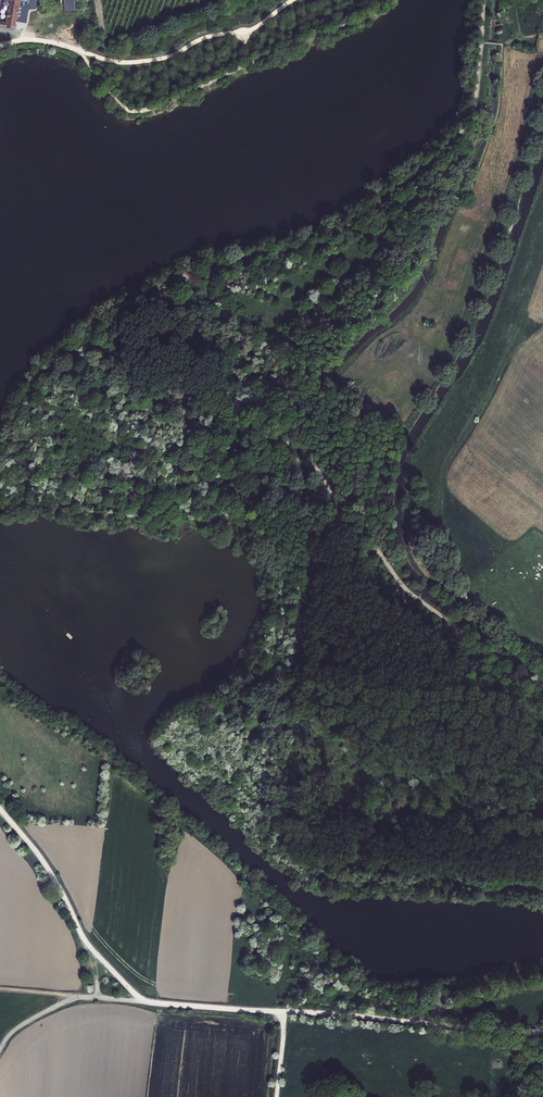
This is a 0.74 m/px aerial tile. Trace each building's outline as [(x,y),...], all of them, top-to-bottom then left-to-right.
[(13,28),(18,1),(12,0),(8,0),(4,22),(0,21),(0,26),(13,28)] [(284,451),(285,451),(290,451),(291,451),(291,450),(288,443),(288,438),(288,435),(288,434),(287,434),(282,436),(282,437),(281,437),(280,438),(279,439),(280,442),(280,443),(279,443),(279,445),(280,447),(281,449),(281,450),(282,450),(284,451)]
